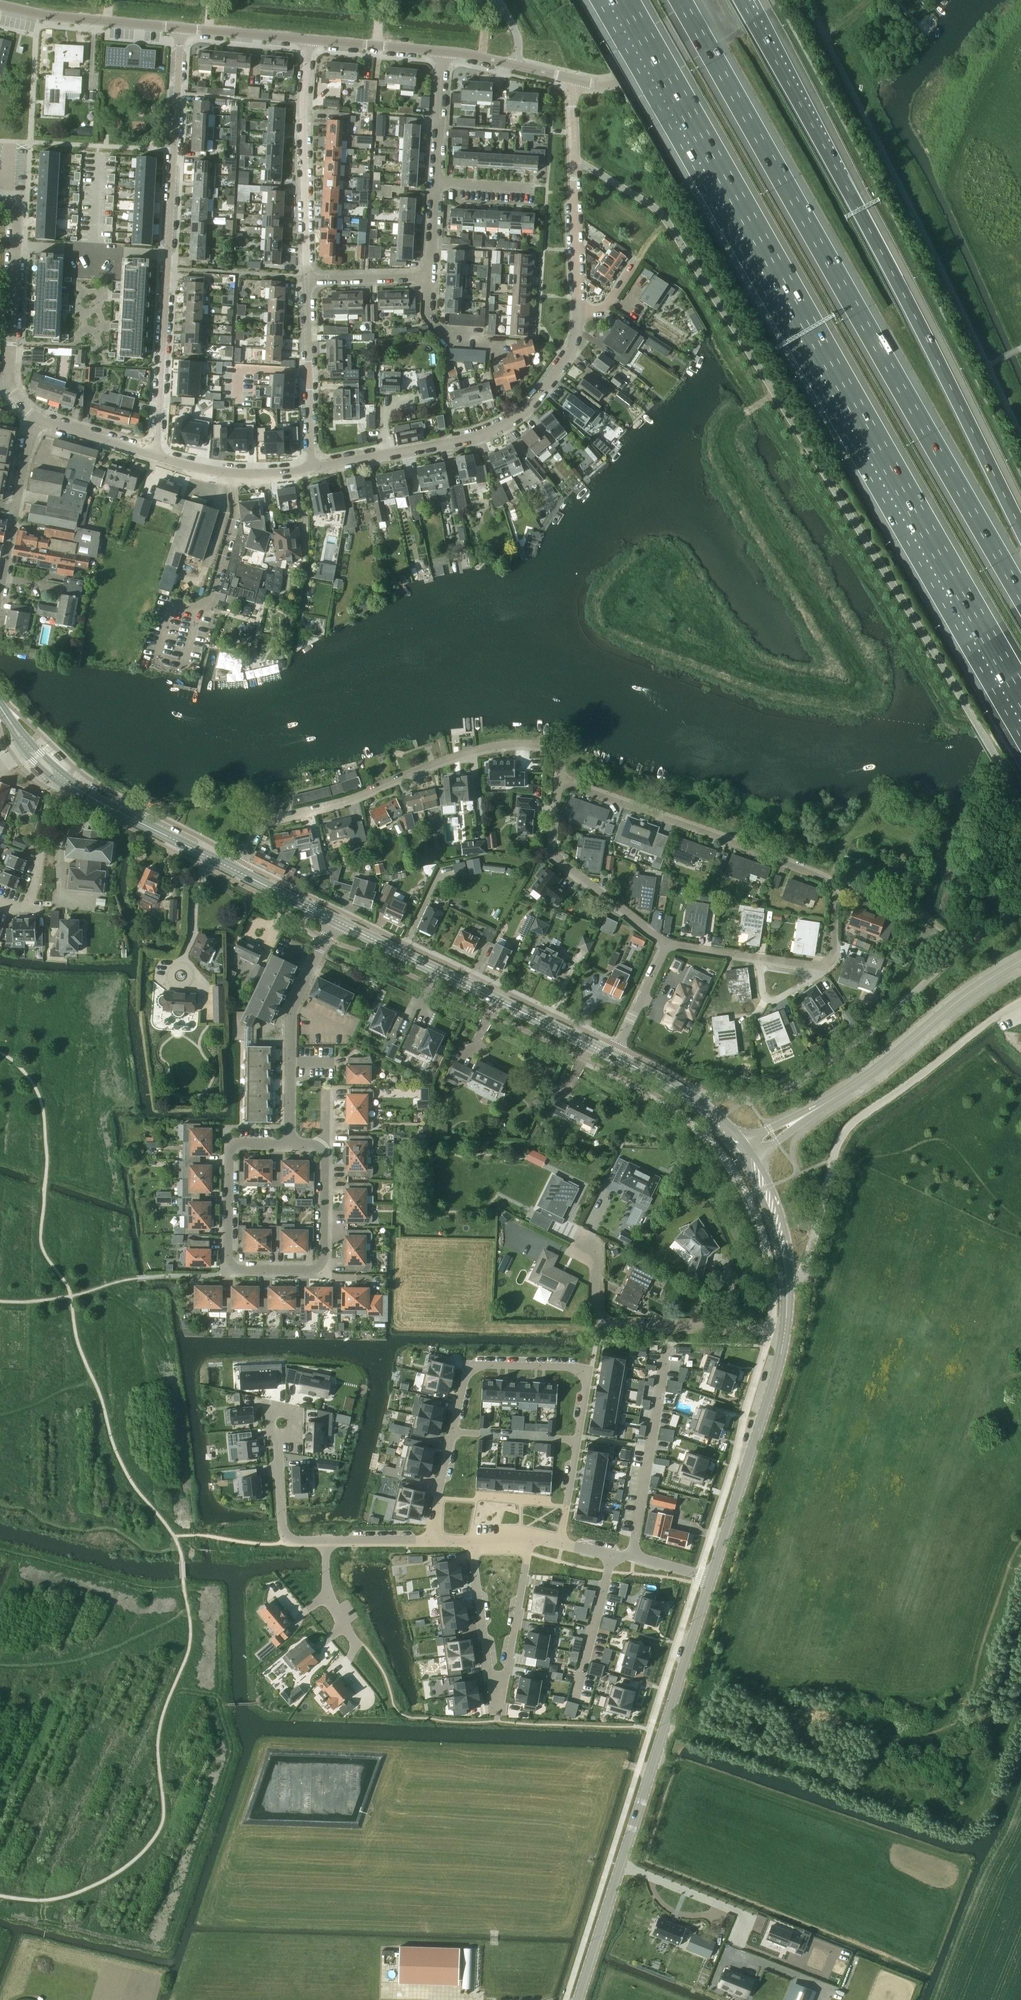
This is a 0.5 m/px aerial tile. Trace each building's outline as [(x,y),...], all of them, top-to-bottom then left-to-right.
[(10,43),(0,40),(0,77),(2,77),(10,43)] [(83,63),(83,47),(56,45),(55,65),(53,65),(53,73),(55,73),(54,76),(63,77),(63,62),(83,63)] [(126,49),(107,48),(106,66),(155,69),(156,51),(142,50),(140,47),(137,46),(134,45),(131,45),(128,47),(126,49)] [(212,66),(213,52),(201,51),(199,70),(211,71),(212,66)] [(225,67),(226,53),(213,52),(212,66),(225,67)] [(237,68),(238,54),(226,53),(225,67),(237,68)] [(250,69),(252,56),(238,54),(237,68),(250,69)] [(274,71),(274,77),(277,77),(277,78),(284,77),(284,76),(286,76),(293,76),(294,64),(288,64),(288,59),(283,58),(282,56),(277,56),(276,58),(275,58),(274,71)] [(274,71),(275,58),(262,57),(261,76),(274,77),(274,71)] [(342,79),(344,64),(328,63),(327,72),(322,72),(321,84),(328,84),(329,78),(342,79)] [(356,81),(358,65),(344,64),(342,79),(356,81)] [(401,85),(402,69),(387,68),(387,76),(380,76),(379,85),(386,85),(386,83),(401,85)] [(401,85),(400,91),(415,92),(416,86),(417,71),(402,69),(401,85)] [(64,116),(66,93),(81,94),(82,78),(63,77),(54,76),(47,76),(45,115),(64,116)] [(369,103),(371,80),(365,80),(363,102),(369,103)] [(376,103),(378,81),(371,80),(369,103),(376,103)] [(208,88),(206,88),(207,82),(199,81),(199,87),(197,87),(197,93),(207,94),(208,88)] [(463,82),(462,105),(477,106),(477,101),(478,83),(463,82)] [(492,102),(493,84),(478,83),(477,101),(492,102)] [(523,112),(524,94),(509,93),(508,111),(523,112)] [(538,113),(539,95),(524,94),(523,112),(538,113)] [(339,108),(340,100),(325,99),(325,106),(339,108)] [(208,115),(209,102),(195,101),(194,114),(208,115)] [(285,122),(285,109),(270,108),(269,121),(285,122)] [(347,135),(348,122),(355,122),(356,117),(350,116),(350,114),(339,113),(339,122),(327,121),(327,134),(343,135),(347,135)] [(208,127),(208,115),(194,114),(194,127),(208,127)] [(498,129),(499,115),(492,115),(491,128),(498,129)] [(399,125),(399,137),(405,138),(420,138),(420,126),(416,126),(417,118),(406,118),(400,117),(399,125)] [(284,134),(285,122),(269,121),(268,133),(284,134)] [(545,134),(546,128),(522,126),(521,133),(523,133),(528,133),(533,134),(545,134)] [(194,127),(193,139),(207,140),(213,140),(214,128),(208,127),(194,127)] [(455,153),(454,166),(467,167),(467,153),(468,138),(468,131),(457,130),(456,138),(464,138),(463,146),(462,146),(461,153),(455,153)] [(263,133),(263,145),(268,145),(283,146),(284,134),(268,133),(263,133)] [(342,149),(343,135),(327,134),(326,148),(342,149)] [(419,151),(420,138),(405,138),(404,150),(419,151)] [(206,152),(207,140),(193,139),(192,152),(206,152)] [(283,158),(283,146),(268,145),(267,157),(283,158)] [(490,168),(491,155),(492,146),(486,146),(485,155),(479,154),(478,167),(490,168)] [(342,163),(342,149),(326,148),(325,162),(342,163)] [(527,151),(526,170),(538,171),(538,165),(544,165),(545,150),(532,149),(532,151),(527,151)] [(418,163),(419,151),(404,150),(403,162),(418,163)] [(526,170),(527,151),(515,150),(514,156),(515,156),(514,169),(526,170)] [(41,152),(40,163),(59,164),(60,153),(41,152)] [(478,167),(479,154),(467,153),(467,167),(478,167)] [(502,169),(503,156),(491,155),(490,168),(502,169)] [(515,156),(514,156),(503,156),(502,169),(514,169),(515,156)] [(282,170),(283,158),(267,157),(266,169),(282,170)] [(138,158),(137,169),(156,170),(157,159),(138,158)] [(237,176),(238,159),(224,159),(224,167),(229,167),(229,176),(237,176)] [(216,163),(196,162),(195,174),(215,175),(216,163)] [(341,176),(342,163),(325,162),(324,175),(341,176)] [(417,175),(418,163),(403,162),(402,174),(417,175)] [(59,175),(59,164),(40,163),(40,174),(59,175)] [(155,181),(156,170),(137,169),(136,180),(155,181)] [(281,182),(282,170),(266,169),(266,181),(281,182)] [(58,186),(59,175),(40,174),(39,185),(58,186)] [(195,174),(194,187),(209,187),(215,188),(215,175),(195,174)] [(417,187),(417,175),(402,174),(402,186),(417,187)] [(340,190),(341,176),(324,175),(323,189),(340,190)] [(369,191),(370,178),(369,178),(363,178),(362,191),(369,191)] [(155,192),(155,181),(136,180),(136,191),(155,192)] [(392,192),(393,186),(381,185),(381,182),(373,182),(373,191),(376,191),(392,192)] [(58,197),(58,186),(39,185),(39,196),(58,197)] [(262,186),(252,186),(239,185),(238,192),(262,194),(262,186)] [(215,188),(209,187),(194,187),(194,199),(208,200),(214,200),(215,188)] [(339,203),(340,190),(323,189),(322,202),(339,203)] [(154,202),(155,192),(136,191),(135,201),(154,202)] [(263,192),(263,203),(268,204),(284,205),(284,192),(269,191),(269,192),(263,192)] [(57,208),(58,197),(39,196),(38,207),(57,208)] [(207,212),(208,200),(194,199),(193,211),(207,212)] [(415,212),(416,199),(401,199),(400,211),(415,212)] [(154,213),(154,202),(135,201),(135,212),(154,213)] [(244,214),(245,203),(237,202),(237,214),(244,214)] [(338,217),(339,203),(322,202),(322,216),(338,217)] [(283,217),(284,205),(268,204),(263,203),(262,215),(267,216),(283,217)] [(56,219),(57,208),(38,207),(37,218),(56,219)] [(463,226),(464,210),(451,210),(450,225),(463,226)] [(474,227),(475,211),(464,210),(463,226),(474,227)] [(193,211),(192,223),(207,224),(213,224),(213,212),(207,212),(193,211)] [(414,224),(415,212),(400,211),(399,223),(414,224)] [(486,228),(487,212),(475,211),(474,227),(486,228)] [(153,224),(154,213),(135,212),(134,223),(153,224)] [(498,228),(499,213),(487,212),(486,228),(498,228)] [(510,229),(511,213),(499,213),(498,228),(510,229)] [(522,230),(523,214),(511,213),(510,229),(522,230)] [(535,231),(536,215),(523,214),(522,230),(535,231)] [(282,229),(283,217),(267,216),(267,228),(282,229)] [(338,230),(338,217),(322,216),(321,230),(338,230)] [(56,230),(56,219),(37,218),(37,229),(56,230)] [(152,235),(153,224),(134,223),(133,234),(152,235)] [(206,236),(207,224),(192,223),(192,235),(206,236)] [(414,236),(414,224),(399,223),(399,235),(414,236)] [(282,241),(282,229),(267,228),(266,240),(282,241)] [(55,241),(56,230),(37,229),(36,240),(55,241)] [(337,244),(338,230),(321,230),(320,243),(337,244)] [(152,246),(152,235),(133,234),(133,245),(152,246)] [(205,248),(206,236),(192,235),(191,248),(205,248)] [(413,248),(414,236),(399,235),(398,247),(413,248)] [(612,242),(605,237),(602,241),(609,246),(612,242)] [(235,243),(235,248),(243,248),(243,243),(243,238),(236,238),(235,243)] [(281,252),(282,241),(266,240),(265,251),(281,252)] [(594,247),(588,242),(585,246),(592,251),(594,247)] [(336,257),(337,244),(320,243),(319,257),(326,257),(325,263),(324,263),(324,264),(341,265),(341,264),(340,264),(340,257),(336,257)] [(623,256),(627,251),(617,244),(608,257),(622,267),(620,266),(624,261),(626,262),(628,259),(623,256)] [(413,248),(398,247),(391,247),(390,265),(405,266),(406,260),(412,261),(413,248)] [(209,249),(205,248),(191,248),(190,260),(210,261),(211,255),(209,255),(209,249)] [(463,264),(464,251),(449,250),(448,263),(463,264)] [(280,265),(281,252),(265,251),(265,264),(280,265)] [(34,332),(34,338),(47,338),(51,338),(57,339),(57,338),(60,279),(63,279),(64,255),(37,254),(37,262),(38,262),(37,267),(39,267),(38,272),(37,272),(37,282),(38,282),(38,287),(36,287),(36,297),(37,297),(37,302),(36,302),(35,312),(36,312),(36,317),(35,317),(34,327),(36,327),(35,332),(34,332)] [(509,255),(509,265),(515,265),(532,266),(533,256),(516,255),(509,255)] [(622,267),(608,257),(605,255),(600,263),(603,264),(615,273),(618,268),(620,270),(622,267)] [(121,357),(126,358),(130,358),(143,359),(144,353),(143,353),(143,348),(144,348),(145,338),(143,338),(144,333),(145,333),(145,323),(144,323),(144,318),(146,318),(146,308),(145,308),(145,303),(147,303),(147,293),(146,293),(146,288),(147,288),(148,278),(147,278),(147,273),(148,273),(149,268),(150,260),(123,259),(122,282),(125,283),(121,357)] [(462,277),(463,264),(448,263),(447,276),(462,277)] [(597,272),(594,277),(605,285),(609,280),(611,282),(613,279),(611,278),(615,273),(603,264),(600,263),(594,270),(597,272)] [(532,276),(532,266),(515,265),(515,275),(532,276)] [(532,276),(515,275),(510,275),(509,285),(514,285),(531,286),(532,276)] [(185,287),(184,292),(188,293),(204,294),(205,278),(185,276),(185,287)] [(467,277),(462,277),(447,276),(446,288),(462,289),(466,289),(467,277)] [(654,276),(639,300),(651,308),(656,311),(667,294),(671,296),(675,290),(666,284),(654,276)] [(285,301),(285,288),(279,288),(279,282),(261,281),(261,288),(270,288),(269,300),(285,301)] [(598,286),(591,282),(588,286),(595,291),(598,286)] [(530,296),(531,286),(514,285),(513,295),(530,296)] [(461,301),(462,289),(446,288),(446,300),(461,301)] [(243,290),(239,293),(243,299),(248,295),(243,290)] [(184,292),(184,303),(187,303),(203,304),(204,294),(188,293),(184,292)] [(394,309),(394,292),(394,293),(386,293),(386,292),(379,292),(379,309),(394,309)] [(394,292),(394,309),(407,309),(407,315),(415,315),(415,297),(409,298),(409,292),(400,292),(394,293),(394,292)] [(348,310),(348,293),(347,293),(340,294),(340,293),(333,293),(333,299),(323,299),(324,318),(335,318),(335,315),(348,315),(348,310)] [(348,293),(348,310),(348,315),(363,315),(363,322),(371,322),(371,305),(363,306),(363,293),(354,293),(348,293)] [(530,306),(530,296),(513,295),(513,305),(530,306)] [(284,313),(285,301),(269,300),(269,313),(284,313)] [(460,314),(461,301),(446,300),(445,313),(450,313),(455,314),(460,314)] [(202,314),(203,304),(187,303),(184,303),(184,306),(187,306),(187,313),(202,314)] [(529,316),(530,306),(513,305),(512,315),(529,316)] [(202,324),(202,314),(187,313),(183,313),(183,316),(187,316),(186,323),(202,324)] [(283,325),(284,313),(269,313),(268,325),(283,325)] [(695,313),(689,316),(692,322),(698,318),(695,313)] [(528,326),(529,316),(512,315),(511,325),(528,326)] [(643,339),(618,322),(611,333),(636,349),(643,339)] [(182,327),(182,333),(186,333),(201,334),(202,324),(186,323),(183,323),(182,327)] [(283,338),(283,325),(268,325),(267,337),(283,338)] [(528,337),(528,326),(511,325),(511,336),(528,337)] [(420,335),(419,328),(406,330),(407,336),(420,335)] [(182,337),(182,343),(185,343),(201,344),(201,334),(186,333),(182,333),(182,337)] [(624,366),(636,349),(611,333),(604,343),(618,353),(614,359),(624,366)] [(651,335),(645,344),(666,357),(672,349),(651,335)] [(282,349),(283,338),(267,337),(267,349),(282,349)] [(345,355),(345,340),(328,341),(328,348),(329,348),(329,355),(328,355),(345,355)] [(528,355),(535,353),(532,341),(525,343),(524,341),(517,342),(518,345),(512,346),(514,353),(515,358),(523,356),(524,363),(525,363),(526,367),(530,366),(529,362),(528,355)] [(181,347),(181,353),(185,353),(200,354),(201,344),(185,343),(182,343),(181,347)] [(281,362),(282,349),(267,349),(266,361),(281,362)] [(526,367),(525,363),(524,363),(523,356),(515,358),(514,353),(509,354),(510,359),(503,360),(505,367),(506,372),(513,370),(515,377),(516,381),(520,380),(519,376),(520,376),(518,369),(526,367)] [(616,365),(601,354),(594,364),(606,373),(608,371),(610,372),(616,365)] [(345,355),(328,355),(328,356),(329,356),(329,363),(328,363),(328,371),(333,370),(333,377),(344,377),(344,379),(359,379),(359,370),(351,370),(351,355),(345,355)] [(181,362),(180,373),(205,375),(205,364),(181,362)] [(516,381),(515,377),(513,370),(506,372),(505,367),(500,368),(501,373),(493,374),(496,386),(503,384),(505,391),(511,390),(509,383),(516,381)] [(86,368),(85,383),(94,383),(95,377),(103,378),(104,369),(86,368)] [(126,370),(125,377),(132,378),(134,371),(126,370)] [(400,393),(401,373),(384,372),(383,392),(400,393)] [(180,373),(179,384),(202,385),(199,385),(200,375),(205,375),(180,373)] [(49,400),(54,385),(42,381),(43,377),(35,374),(31,386),(39,389),(36,396),(49,400)] [(608,390),(588,374),(579,385),(599,401),(608,390)] [(270,375),(269,386),(294,388),(295,377),(270,375)] [(619,388),(624,381),(616,375),(611,381),(619,388)] [(434,397),(431,379),(418,381),(420,392),(423,391),(424,399),(434,397)] [(465,406),(461,390),(459,381),(448,383),(450,393),(449,393),(454,409),(465,406)] [(622,390),(627,384),(624,381),(619,388),(622,390)] [(493,399),(489,383),(478,386),(482,402),(493,399)] [(179,384),(178,395),(201,397),(202,385),(179,384)] [(61,404),(66,389),(54,385),(49,400),(61,404)] [(269,386),(269,387),(272,387),(271,397),(294,399),(294,388),(269,386)] [(482,402),(478,386),(461,390),(465,406),(482,402)] [(83,406),(85,388),(84,388),(84,389),(79,388),(78,393),(66,389),(61,404),(73,408),(75,402),(83,405),(82,406),(83,406)] [(359,405),(358,390),(335,390),(335,398),(336,405),(335,405),(352,405),(359,405)] [(627,409),(633,401),(620,392),(614,400),(627,409)] [(113,420),(117,406),(117,405),(119,395),(110,393),(109,396),(103,395),(100,406),(93,404),(91,413),(98,415),(97,417),(113,420)] [(117,406),(113,420),(129,424),(129,422),(138,424),(140,415),(131,412),(134,399),(119,395),(117,405),(117,406)] [(594,409),(578,396),(576,399),(572,395),(562,407),(576,418),(573,422),(582,430),(588,423),(591,426),(599,416),(592,411),(594,409)] [(271,397),(270,408),(293,410),(294,399),(271,397)] [(182,398),(182,405),(194,406),(195,398),(182,398)] [(352,420),(352,405),(335,405),(336,405),(336,412),(335,412),(335,420),(352,420)] [(568,434),(551,413),(540,422),(547,429),(542,433),(555,448),(560,444),(558,441),(568,434)] [(436,417),(439,430),(445,428),(443,416),(436,417)] [(177,419),(172,442),(185,445),(190,419),(189,421),(177,419)] [(190,419),(185,445),(186,445),(198,447),(201,434),(207,435),(210,422),(190,419)] [(409,424),(395,427),(396,434),(397,434),(399,445),(422,441),(419,429),(410,431),(409,424)] [(221,425),(214,425),(214,438),(221,438),(221,452),(234,452),(234,430),(221,430),(221,425)] [(246,430),(234,430),(234,452),(239,452),(239,454),(246,454),(246,452),(247,452),(247,438),(254,438),(254,425),(246,425),(246,430)] [(17,429),(0,426),(0,436),(15,439),(17,429)] [(290,430),(278,430),(279,455),(292,454),(291,441),(298,440),(298,427),(290,428),(290,430)] [(265,429),(258,429),(258,442),(265,442),(266,455),(279,454),(278,433),(265,433),(265,429)] [(555,448),(542,433),(538,437),(531,429),(521,437),(538,458),(548,450),(550,452),(555,448)] [(365,434),(357,436),(359,444),(367,443),(365,434)] [(15,439),(0,436),(0,447),(13,450),(15,439)] [(598,438),(593,444),(598,448),(603,443),(598,438)] [(35,469),(30,492),(49,495),(49,494),(85,501),(87,493),(99,452),(56,440),(52,454),(64,458),(63,460),(69,462),(66,475),(35,469)] [(508,449),(501,452),(510,470),(513,476),(524,471),(521,465),(513,447),(512,447),(511,445),(507,447),(508,449)] [(591,445),(584,451),(590,457),(596,452),(591,445)] [(13,450),(0,447),(0,457),(11,460),(13,450)] [(489,454),(488,454),(489,457),(489,458),(497,475),(500,482),(513,476),(510,470),(501,452),(494,455),(493,453),(489,455),(489,454)] [(472,456),(458,458),(462,479),(463,486),(477,483),(489,481),(486,466),(474,468),(472,456)] [(11,460),(0,457),(0,468),(9,470),(11,460)] [(546,478),(530,457),(524,462),(541,482),(546,478)] [(120,488),(126,469),(111,464),(108,474),(95,469),(91,484),(101,487),(102,483),(116,487),(120,488)] [(449,486),(445,464),(431,466),(435,489),(449,486)] [(435,489),(431,466),(418,469),(421,485),(420,486),(421,492),(435,489)] [(9,470),(0,468),(0,479),(7,480),(7,479),(9,479),(10,474),(8,474),(9,470)] [(135,491),(140,473),(126,469),(120,488),(123,489),(126,482),(128,483),(127,489),(135,491)] [(408,495),(404,472),(391,474),(395,498),(408,495)] [(395,498),(391,474),(377,477),(382,500),(395,498)] [(375,503),(371,482),(364,483),(363,477),(348,480),(352,501),(366,498),(367,505),(375,503)] [(498,477),(491,480),(503,505),(509,502),(498,477)] [(161,480),(155,498),(185,508),(167,565),(177,568),(182,554),(203,561),(218,511),(177,498),(181,486),(161,480)] [(323,485),(310,487),(315,517),(317,517),(316,516),(328,514),(328,512),(328,511),(328,509),(331,510),(329,525),(343,527),(346,511),(346,509),(343,493),(330,495),(328,484),(327,484),(323,485)] [(468,512),(463,486),(456,487),(460,512),(461,513),(468,512)] [(460,512),(456,487),(449,489),(454,513),(460,512)] [(295,488),(278,490),(281,509),(281,512),(287,511),(298,509),(295,488)] [(302,558),(299,529),(275,531),(273,515),(264,513),(264,508),(266,508),(265,494),(264,493),(263,492),(238,495),(241,524),(239,525),(237,536),(220,594),(217,605),(231,609),(235,597),(257,602),(265,570),(266,570),(267,569),(268,569),(268,568),(268,567),(268,566),(267,566),(271,566),(286,569),(287,562),(288,563),(288,564),(289,564),(290,565),(292,564),(293,564),(293,563),(293,562),(293,559),(302,558)] [(49,495),(47,508),(50,508),(50,509),(82,515),(85,501),(49,494),(49,495)] [(425,509),(422,494),(416,496),(418,510),(425,509)] [(418,510),(416,496),(409,497),(413,520),(420,519),(418,510)] [(138,498),(133,513),(134,513),(146,517),(147,517),(152,502),(138,498)] [(386,522),(382,503),(376,504),(379,523),(386,522)] [(32,505),(28,523),(47,526),(75,531),(76,528),(79,528),(82,515),(50,509),(50,508),(47,508),(32,505)] [(343,527),(342,530),(357,527),(353,508),(346,509),(346,511),(343,527)] [(18,531),(16,544),(48,550),(90,558),(90,557),(97,558),(100,540),(101,540),(103,534),(101,534),(101,533),(79,528),(76,528),(75,531),(47,526),(44,538),(29,535),(29,533),(18,531)] [(15,545),(13,555),(17,556),(38,560),(46,561),(48,550),(16,544),(16,545),(15,545)] [(48,550),(46,561),(52,562),(51,570),(51,571),(74,576),(76,566),(88,569),(90,558),(48,550)] [(165,571),(159,589),(170,592),(173,583),(176,574),(165,571)] [(73,627),(79,599),(80,599),(84,581),(65,577),(59,608),(38,604),(36,615),(57,619),(56,624),(73,627)] [(27,631),(30,614),(31,607),(13,604),(12,611),(9,610),(6,628),(27,631)] [(251,658),(243,656),(241,670),(249,671),(249,669),(250,669),(252,660),(251,660),(251,658)] [(489,760),(489,763),(486,763),(486,772),(489,772),(489,780),(505,780),(505,786),(525,786),(525,772),(515,772),(515,760),(489,760)] [(474,800),(474,776),(462,777),(462,778),(462,779),(456,780),(455,777),(443,778),(444,788),(439,789),(441,806),(447,805),(447,803),(448,803),(455,803),(455,802),(456,802),(456,801),(464,801),(474,800)] [(329,787),(295,796),(296,805),(317,799),(332,796),(362,786),(359,777),(329,787)] [(2,811),(0,817),(0,818),(5,820),(8,812),(10,806),(4,803),(10,786),(0,782),(0,811),(2,811)] [(36,807),(39,797),(30,794),(30,793),(20,789),(13,810),(23,813),(24,809),(33,812),(35,807),(36,807)] [(436,799),(438,799),(435,789),(423,792),(428,809),(438,806),(436,799)] [(428,809),(423,792),(413,795),(412,793),(406,794),(407,796),(409,806),(413,806),(415,813),(428,809)] [(533,819),(534,810),(531,809),(531,807),(532,799),(517,797),(517,806),(521,807),(521,809),(520,809),(520,817),(518,816),(517,824),(519,824),(518,832),(519,832),(519,836),(525,836),(525,833),(532,834),(533,824),(534,819),(533,819)] [(605,821),(609,811),(572,798),(568,808),(577,811),(574,820),(586,824),(589,816),(605,821)] [(396,799),(383,805),(390,820),(391,819),(400,815),(401,814),(402,812),(401,810),(396,799)] [(383,805),(370,812),(376,825),(378,828),(392,821),(391,819),(390,820),(383,805)] [(416,829),(412,813),(404,815),(408,831),(416,829)] [(622,821),(616,840),(626,844),(629,838),(645,843),(642,850),(653,854),(660,835),(656,834),(658,828),(628,817),(626,823),(622,821)] [(351,818),(327,824),(331,841),(350,836),(351,842),(362,840),(359,826),(353,828),(351,818)] [(443,832),(441,819),(433,820),(435,833),(443,832)] [(76,863),(70,862),(69,868),(70,869),(68,890),(103,894),(106,872),(100,871),(101,861),(107,862),(106,864),(107,865),(108,866),(110,865),(110,864),(111,862),(113,844),(98,842),(100,832),(96,832),(96,827),(89,826),(89,831),(85,831),(84,840),(69,839),(67,857),(77,859),(76,863)] [(311,828),(293,832),(296,843),(297,850),(297,851),(313,848),(311,840),(313,839),(311,828)] [(297,850),(293,832),(275,835),(277,847),(280,846),(282,852),(285,852),(295,850),(297,850)] [(496,848),(495,836),(487,837),(488,849),(496,848)] [(16,837),(13,845),(24,849),(27,842),(16,837)] [(584,847),(582,859),(591,861),(589,871),(600,873),(605,841),(586,838),(584,847)] [(715,851),(679,838),(672,857),(692,864),(695,856),(712,862),(715,851)] [(474,842),(462,843),(463,855),(475,854),(474,842)] [(326,864),(324,849),(315,850),(318,865),(326,864)] [(284,876),(296,851),(295,850),(285,852),(281,853),(278,861),(259,851),(254,861),(284,876)] [(11,855),(7,866),(23,873),(27,861),(11,855)] [(733,855),(726,874),(747,881),(750,873),(759,876),(766,879),(770,869),(763,866),(733,855)] [(609,856),(607,870),(613,871),(615,857),(609,856)] [(479,858),(466,860),(469,875),(482,873),(479,858)] [(654,860),(652,866),(660,869),(662,862),(654,860)] [(465,863),(454,865),(456,877),(468,875),(465,863)] [(343,864),(329,867),(331,886),(333,886),(335,881),(338,881),(343,864)] [(385,873),(383,865),(375,866),(377,875),(385,873)] [(15,872),(6,868),(0,883),(0,884),(16,890),(20,878),(14,876),(15,872)] [(147,869),(139,887),(140,887),(156,894),(158,888),(157,888),(159,881),(157,880),(158,876),(155,875),(156,873),(154,872),(154,870),(150,868),(148,869),(147,869)] [(547,897),(558,905),(567,894),(556,886),(561,879),(547,869),(545,872),(541,869),(536,876),(540,879),(532,889),(546,899),(547,897)] [(288,873),(285,879),(302,887),(305,881),(288,873)] [(407,878),(406,873),(390,876),(390,874),(383,874),(382,879),(389,880),(390,881),(407,878)] [(778,889),(782,876),(776,875),(772,887),(778,889)] [(636,876),(633,896),(642,898),(640,908),(651,910),(656,879),(636,876)] [(372,909),(376,893),(374,893),(377,884),(356,878),(350,898),(356,900),(354,904),(372,909)] [(790,880),(783,899),(803,906),(806,897),(816,901),(819,890),(790,880)] [(869,882),(865,887),(880,898),(883,893),(869,882)] [(409,905),(394,897),(397,889),(389,885),(381,901),(389,905),(384,915),(401,923),(409,905)] [(106,899),(97,898),(96,905),(105,906),(106,899)] [(891,901),(887,913),(896,916),(900,905),(891,901)] [(689,902),(686,923),(694,924),(693,935),(704,937),(708,905),(689,902)] [(741,905),(740,911),(744,912),(741,932),(750,934),(748,944),(759,946),(764,915),(765,909),(741,905)] [(878,937),(885,918),(856,907),(849,926),(878,937)] [(429,908),(419,929),(433,936),(443,914),(429,908)] [(599,911),(595,916),(600,920),(604,915),(599,911)] [(671,917),(665,916),(662,933),(669,933),(671,917)] [(24,919),(24,920),(25,920),(25,941),(35,941),(36,947),(43,947),(43,929),(36,929),(36,919),(34,919),(24,919)] [(537,919),(531,930),(544,937),(550,925),(537,919)] [(13,929),(7,929),(7,943),(13,943),(13,947),(25,947),(25,941),(25,920),(24,920),(13,920),(13,929)] [(799,921),(795,952),(814,955),(819,924),(799,921)] [(57,950),(51,950),(51,956),(64,957),(64,950),(81,951),(81,942),(80,942),(81,932),(77,932),(77,923),(63,922),(63,928),(60,927),(60,939),(57,938),(57,950)] [(525,922),(519,933),(525,936),(530,925),(525,922)] [(462,931),(455,946),(463,950),(472,954),(479,941),(480,941),(482,937),(488,940),(487,942),(492,944),(498,933),(492,930),(487,928),(484,934),(478,931),(475,938),(462,931)] [(202,934),(192,956),(207,963),(217,942),(202,934)] [(583,936),(577,948),(589,954),(595,942),(583,936)] [(257,964),(263,950),(240,939),(235,949),(243,952),(241,956),(257,964)] [(542,973),(557,941),(554,939),(549,950),(547,949),(545,953),(536,948),(532,956),(534,957),(530,967),(537,971),(538,969),(540,970),(539,972),(542,973)] [(565,962),(556,958),(558,954),(556,953),(559,946),(556,944),(558,941),(557,941),(542,973),(545,974),(545,973),(547,974),(547,975),(555,979),(559,969),(561,970),(565,962)] [(498,945),(489,963),(490,964),(489,965),(494,968),(495,966),(503,970),(512,952),(511,952),(514,946),(508,942),(505,949),(498,945)] [(613,953),(609,965),(615,967),(620,955),(613,953)] [(874,978),(877,968),(880,969),(884,958),(870,953),(866,964),(864,964),(865,962),(864,959),(863,958),(861,957),(859,956),(857,957),(855,958),(854,960),(848,958),(841,976),(861,983),(860,985),(872,990),(876,979),(874,978)] [(248,1012),(233,1012),(233,1040),(239,1040),(244,1040),(247,1040),(250,1040),(257,1041),(257,1029),(256,1029),(256,1025),(259,1023),(255,1017),(256,1016),(270,1023),(279,1004),(288,986),(296,968),(274,957),(265,975),(256,994),(248,1012)] [(676,959),(671,968),(679,972),(683,963),(676,959)] [(246,986),(255,990),(265,969),(259,966),(257,970),(254,969),(246,986)] [(620,998),(627,983),(627,982),(630,975),(616,968),(612,976),(611,975),(607,983),(610,985),(606,992),(613,995),(613,997),(616,999),(618,997),(620,998)] [(229,969),(227,981),(231,983),(236,973),(229,969)] [(751,1000),(748,970),(728,972),(730,993),(739,992),(740,1002),(751,1000)] [(346,1013),(354,995),(318,977),(310,995),(346,1013)] [(677,995),(663,1023),(667,1024),(667,1026),(668,1027),(668,1028),(669,1028),(670,1029),(671,1030),(672,1030),(673,1030),(675,1030),(676,1030),(677,1029),(680,1031),(681,1030),(687,1016),(693,1019),(707,988),(695,982),(692,990),(683,986),(678,996),(677,995)] [(224,986),(212,986),(213,1024),(225,1023),(224,986)] [(833,1011),(843,1004),(831,987),(821,994),(815,986),(799,997),(805,1006),(805,1008),(807,1012),(809,1012),(816,1024),(833,1012),(833,1011)] [(159,1002),(159,1003),(159,1004),(159,1005),(160,1006),(160,1007),(161,1007),(161,1008),(162,1008),(162,1009),(163,1009),(164,1009),(164,1011),(173,1011),(173,1012),(173,1013),(173,1014),(174,1015),(174,1016),(175,1016),(176,1017),(177,1017),(178,1017),(179,1018),(179,1017),(180,1017),(181,1017),(182,1017),(183,1016),(184,1015),(184,1014),(185,1014),(185,1013),(185,1012),(194,1013),(195,995),(165,994),(165,995),(164,995),(163,996),(162,996),(161,997),(161,998),(160,998),(160,999),(159,1000),(159,1001),(159,1002)] [(397,1032),(404,1018),(398,1016),(398,1015),(397,1015),(396,1017),(394,1015),(394,1014),(392,1013),(391,1011),(390,1010),(389,1009),(387,1008),(385,1008),(384,1009),(381,1008),(378,1014),(373,1011),(369,1020),(374,1022),(372,1027),(384,1033),(384,1035),(387,1036),(386,1038),(387,1039),(387,1038),(396,1039),(397,1032)] [(778,1013),(760,1020),(767,1040),(775,1036),(779,1046),(789,1042),(783,1027),(778,1013)] [(728,1017),(714,1018),(717,1046),(726,1045),(727,1055),(738,1054),(734,1023),(729,1023),(728,1017)] [(796,1022),(790,1024),(794,1036),(800,1033),(796,1022)] [(413,1039),(408,1045),(415,1051),(414,1052),(415,1052),(416,1050),(419,1052),(420,1050),(433,1056),(442,1037),(439,1036),(438,1034),(437,1032),(436,1032),(435,1031),(433,1031),(431,1032),(429,1031),(428,1032),(425,1030),(426,1029),(425,1029),(419,1026),(413,1039)] [(815,1041),(808,1046),(812,1053),(819,1048),(815,1041)] [(399,1046),(392,1043),(385,1056),(393,1060),(399,1046)] [(271,1056),(271,1047),(272,1047),(245,1046),(245,1047),(248,1048),(248,1062),(269,1062),(269,1056),(271,1056)] [(397,1054),(394,1061),(400,1064),(403,1057),(397,1054)] [(370,1082),(370,1069),(371,1069),(371,1068),(372,1065),(374,1065),(374,1064),(373,1064),(370,1055),(363,1058),(348,1057),(348,1064),(348,1065),(350,1065),(350,1068),(348,1068),(348,1070),(347,1072),(346,1073),(346,1075),(346,1076),(347,1078),(348,1079),(348,1082),(370,1082)] [(450,1075),(446,1081),(454,1085),(457,1085),(459,1080),(462,1081),(463,1080),(469,1082),(471,1078),(500,1093),(503,1087),(504,1088),(507,1082),(506,1082),(509,1076),(508,1075),(507,1076),(490,1067),(489,1067),(487,1066),(487,1065),(486,1065),(479,1062),(479,1061),(478,1061),(473,1071),(473,1070),(472,1072),(468,1070),(469,1068),(456,1062),(450,1075)] [(271,1062),(269,1062),(248,1062),(248,1077),(269,1077),(269,1071),(271,1071),(271,1062)] [(436,1073),(428,1069),(425,1076),(433,1080),(436,1073)] [(271,1086),(271,1077),(269,1077),(248,1077),(248,1092),(269,1092),(268,1086),(271,1086)] [(369,1101),(372,1099),(373,1097),(373,1095),(373,1093),(372,1091),(371,1090),(369,1089),(349,1089),(349,1096),(348,1096),(348,1101),(347,1101),(346,1102),(346,1103),(345,1105),(345,1106),(344,1108),(344,1109),(367,1109),(367,1101),(369,1101)] [(271,1092),(269,1092),(248,1092),(248,1107),(269,1107),(268,1101),(271,1101),(271,1092)] [(557,1101),(552,1112),(563,1117),(565,1114),(570,1116),(593,1127),(599,1113),(571,1100),(568,1106),(557,1101)] [(271,1107),(269,1107),(248,1107),(247,1121),(247,1122),(269,1123),(268,1116),(270,1116),(271,1107)] [(372,1120),(369,1118),(367,1118),(367,1109),(344,1109),(344,1111),(345,1112),(345,1113),(345,1115),(346,1116),(347,1117),(348,1117),(348,1123),(349,1123),(349,1129),(348,1129),(348,1130),(369,1130),(370,1129),(372,1128),(373,1126),(373,1124),(373,1122),(372,1120)] [(184,1123),(184,1142),(186,1142),(191,1142),(211,1142),(211,1139),(213,1139),(213,1132),(211,1132),(211,1130),(201,1130),(201,1124),(186,1123),(184,1123)] [(432,1135),(447,1136),(448,1125),(433,1124),(432,1135)] [(535,1126),(530,1137),(537,1140),(542,1130),(535,1126)] [(368,1148),(371,1146),(372,1144),(373,1142),(372,1140),(372,1138),(370,1137),(368,1136),(348,1136),(349,1136),(348,1143),(347,1143),(347,1148),(346,1148),(345,1149),(345,1150),(344,1152),(344,1153),(344,1155),(344,1156),(366,1156),(366,1148),(368,1148)] [(213,1153),(213,1146),(211,1146),(211,1142),(186,1142),(186,1160),(200,1161),(201,1155),(211,1155),(211,1153),(213,1153)] [(547,1156),(531,1149),(527,1157),(544,1165),(547,1156)] [(371,1167),(368,1165),(366,1165),(366,1156),(344,1156),(344,1158),(344,1159),(344,1160),(345,1162),(345,1163),(346,1164),(347,1164),(347,1170),(348,1170),(348,1176),(348,1177),(368,1177),(370,1176),(371,1175),(372,1173),(372,1171),(372,1169),(371,1167)] [(660,1178),(647,1172),(646,1174),(629,1165),(630,1163),(619,1158),(608,1180),(619,1185),(621,1183),(651,1198),(660,1178)] [(183,1160),(183,1179),(186,1179),(189,1179),(211,1179),(211,1176),(212,1176),(212,1169),(211,1169),(211,1167),(200,1167),(200,1161),(186,1160),(183,1160)] [(239,1172),(239,1186),(247,1186),(258,1186),(259,1161),(255,1161),(255,1160),(248,1160),(248,1161),(246,1161),(246,1172),(239,1172)] [(277,1187),(277,1172),(271,1172),(271,1161),(269,1161),(269,1160),(262,1160),(262,1161),(259,1161),(258,1186),(261,1186),(263,1186),(264,1185),(266,1183),(270,1184),(270,1187),(277,1187)] [(295,1182),(295,1162),(292,1162),(292,1160),(285,1160),(285,1162),(283,1162),(283,1172),(277,1172),(277,1187),(283,1187),(283,1182),(295,1182)] [(314,1187),(314,1172),(308,1172),(308,1162),(306,1162),(306,1160),(299,1160),(299,1162),(295,1162),(295,1182),(295,1187),(297,1187),(299,1186),(301,1185),(303,1184),(307,1184),(307,1187),(314,1187)] [(183,1179),(183,1197),(185,1197),(200,1197),(200,1191),(211,1191),(211,1190),(212,1190),(212,1182),(211,1182),(211,1179),(189,1179),(186,1179),(183,1179)] [(563,1218),(571,1201),(573,1202),(580,1189),(561,1179),(546,1209),(543,1208),(541,1214),(535,1211),(533,1214),(529,1222),(547,1231),(553,1220),(562,1225),(565,1219),(563,1218)] [(368,1195),(371,1192),(372,1191),(372,1189),(372,1187),(371,1185),(370,1184),(368,1183),(347,1183),(348,1183),(348,1190),(347,1190),(347,1195),(346,1195),(345,1196),(344,1197),(344,1199),(344,1200),(343,1202),(343,1203),(366,1203),(366,1195),(368,1195)] [(631,1195),(624,1192),(622,1196),(621,1199),(628,1203),(628,1202),(631,1195)] [(185,1197),(185,1204),(190,1204),(190,1216),(210,1216),(210,1213),(212,1213),(212,1205),(210,1205),(210,1204),(200,1203),(200,1197),(185,1197)] [(371,1214),(368,1212),(366,1212),(366,1203),(343,1203),(343,1205),(343,1206),(344,1207),(344,1209),(345,1210),(345,1211),(347,1211),(346,1217),(348,1217),(348,1223),(347,1223),(347,1224),(367,1224),(369,1223),(371,1222),(371,1220),(372,1218),(371,1216),(371,1214)] [(212,1226),(212,1219),(210,1219),(210,1216),(190,1216),(186,1216),(186,1219),(186,1220),(186,1221),(187,1222),(188,1223),(188,1227),(185,1227),(185,1234),(200,1234),(200,1228),(210,1228),(210,1226),(212,1226)] [(655,1220),(647,1216),(641,1228),(649,1232),(655,1220)] [(712,1252),(718,1248),(713,1240),(714,1239),(710,1234),(709,1234),(705,1229),(705,1228),(702,1219),(699,1221),(698,1219),(690,1225),(689,1224),(690,1224),(689,1223),(679,1228),(681,1233),(675,1239),(685,1248),(684,1250),(684,1252),(685,1253),(687,1254),(689,1254),(691,1253),(695,1257),(688,1264),(690,1265),(686,1274),(700,1280),(700,1281),(701,1282),(707,1257),(706,1256),(711,1252),(712,1252)] [(258,1251),(258,1231),(246,1230),(246,1225),(239,1225),(239,1240),(245,1240),(245,1251),(247,1251),(247,1252),(254,1252),(254,1251),(258,1251)] [(276,1240),(276,1226),(269,1226),(269,1229),(266,1229),(265,1228),(261,1226),(258,1226),(258,1231),(258,1251),(261,1251),(261,1252),(268,1252),(268,1251),(270,1251),(270,1240),(276,1240)] [(294,1251),(295,1231),(283,1231),(283,1226),(276,1226),(276,1240),(282,1240),(282,1251),(284,1251),(284,1253),(291,1253),(291,1251),(294,1251)] [(314,1241),(314,1226),(306,1226),(306,1231),(295,1231),(294,1251),(298,1251),(298,1253),(305,1253),(305,1251),(307,1251),(307,1241),(314,1241)] [(367,1242),(370,1240),(371,1238),(371,1236),(371,1234),(370,1232),(369,1231),(367,1230),(347,1230),(347,1237),(346,1237),(346,1242),(345,1242),(344,1243),(344,1244),(343,1246),(343,1247),(343,1249),(343,1250),(365,1250),(365,1242),(367,1242)] [(632,1246),(636,1237),(622,1230),(618,1239),(632,1246)] [(210,1254),(210,1248),(210,1247),(210,1241),(195,1240),(188,1238),(185,1247),(184,1247),(187,1247),(187,1251),(188,1251),(188,1265),(210,1265),(210,1262),(211,1261),(212,1260),(212,1258),(212,1256),(211,1255),(210,1254)] [(370,1261),(367,1259),(365,1259),(365,1250),(343,1250),(343,1252),(343,1253),(343,1254),(344,1256),(344,1257),(345,1258),(346,1258),(346,1264),(347,1264),(347,1270),(346,1270),(346,1271),(367,1271),(369,1270),(370,1269),(371,1267),(371,1265),(371,1263),(370,1261)] [(562,1307),(576,1280),(551,1267),(556,1257),(545,1251),(531,1279),(556,1291),(554,1296),(548,1293),(543,1304),(554,1310),(557,1305),(562,1307)] [(637,1305),(646,1288),(647,1289),(654,1276),(635,1266),(620,1296),(618,1295),(615,1301),(636,1311),(639,1306),(637,1305)] [(507,1269),(504,1276),(510,1279),(513,1272),(507,1269)] [(209,1312),(209,1287),(206,1287),(206,1285),(198,1285),(198,1287),(196,1287),(196,1297),(190,1297),(190,1312),(200,1312),(200,1311),(201,1307),(208,1307),(208,1312),(209,1312)] [(212,1287),(209,1287),(209,1312),(220,1312),(227,1312),(227,1298),(221,1298),(221,1287),(219,1287),(219,1286),(212,1286),(212,1287)] [(245,1307),(246,1288),(242,1287),(242,1286),(235,1286),(235,1287),(233,1287),(233,1298),(227,1298),(227,1312),(233,1312),(234,1307),(245,1307)] [(264,1313),(264,1298),(258,1298),(258,1288),(256,1288),(256,1286),(249,1286),(249,1288),(246,1288),(245,1307),(252,1308),(253,1312),(253,1313),(264,1313)] [(282,1313),(282,1288),(279,1288),(279,1286),(272,1286),(272,1288),(270,1288),(270,1298),(264,1298),(264,1313),(270,1313),(270,1310),(275,1310),(276,1311),(278,1312),(280,1313),(282,1313)] [(301,1313),(301,1299),(295,1299),(295,1288),(293,1288),(293,1286),(286,1286),(286,1288),(282,1288),(282,1313),(284,1313),(286,1312),(288,1311),(290,1310),(294,1310),(294,1313),(301,1313)] [(319,1314),(319,1288),(316,1288),(316,1287),(309,1287),(309,1288),(307,1288),(307,1299),(301,1299),(301,1313),(307,1313),(307,1310),(311,1310),(313,1312),(315,1313),(317,1313),(319,1313),(319,1314)] [(337,1314),(337,1299),(331,1299),(331,1289),(330,1289),(330,1287),(323,1287),(322,1288),(319,1288),(319,1314),(319,1313),(321,1313),(323,1313),(325,1312),(327,1311),(331,1311),(331,1314),(337,1314)] [(356,1309),(356,1289),(353,1289),(353,1287),(345,1287),(345,1289),(344,1289),(343,1299),(337,1299),(337,1314),(344,1314),(344,1311),(348,1311),(349,1312),(351,1313),(353,1314),(355,1314),(356,1314),(356,1309)] [(381,1314),(381,1297),(368,1296),(368,1289),(366,1289),(366,1287),(359,1287),(359,1289),(356,1289),(356,1309),(367,1309),(367,1312),(367,1314),(381,1314)] [(640,1346),(639,1353),(646,1354),(647,1346),(640,1346)] [(604,1349),(602,1361),(629,1366),(629,1365),(627,1365),(628,1353),(604,1349)] [(429,1355),(428,1361),(433,1362),(431,1367),(429,1374),(452,1380),(453,1372),(454,1367),(441,1363),(442,1358),(429,1355)] [(603,1362),(601,1373),(627,1378),(629,1366),(602,1361),(602,1362),(603,1362)] [(714,1361),(710,1373),(734,1381),(735,1379),(737,1380),(739,1372),(738,1372),(738,1370),(714,1361)] [(281,1364),(241,1366),(242,1388),(277,1387),(277,1383),(282,1383),(281,1364)] [(297,1370),(294,1384),(301,1385),(300,1391),(309,1393),(308,1394),(315,1396),(315,1395),(326,1397),(329,1382),(312,1379),(313,1374),(297,1370)] [(425,1373),(421,1392),(433,1395),(435,1389),(448,1392),(450,1387),(452,1380),(425,1373)] [(598,1385),(625,1390),(627,1378),(601,1373),(599,1385),(598,1385)] [(710,1373),(706,1384),(730,1392),(731,1390),(733,1390),(735,1383),(733,1382),(734,1381),(710,1373)] [(483,1380),(481,1402),(500,1403),(502,1380),(494,1379),(494,1380),(483,1380)] [(502,1380),(500,1403),(501,1403),(501,1401),(519,1402),(520,1382),(509,1381),(510,1381),(510,1380),(502,1380)] [(669,1380),(668,1386),(682,1388),(683,1382),(669,1380)] [(520,1382),(519,1402),(538,1403),(539,1383),(539,1382),(531,1382),(532,1382),(532,1383),(520,1382)] [(539,1383),(538,1403),(556,1404),(557,1404),(558,1384),(547,1384),(547,1383),(539,1383)] [(598,1385),(596,1397),(623,1401),(625,1390),(598,1385)] [(668,1386),(666,1392),(681,1394),(682,1388),(668,1386)] [(416,1415),(415,1416),(442,1422),(444,1414),(443,1414),(444,1409),(431,1406),(432,1400),(420,1397),(418,1403),(421,1404),(418,1415),(416,1415)] [(597,1398),(595,1409),(621,1413),(623,1401),(596,1397),(596,1398),(597,1398)] [(253,1407),(230,1409),(232,1425),(255,1423),(253,1407)] [(702,1408),(698,1419),(722,1427),(725,1419),(725,1416),(702,1408)] [(308,1424),(307,1450),(323,1450),(323,1436),(332,1436),(333,1413),(318,1409),(317,1424),(313,1424),(308,1424)] [(592,1420),(592,1421),(619,1425),(621,1413),(595,1409),(593,1420),(592,1420)] [(481,1415),(480,1428),(487,1428),(488,1416),(481,1415)] [(415,1416),(411,1434),(424,1437),(425,1431),(439,1434),(440,1429),(441,1429),(442,1422),(415,1416)] [(698,1419),(694,1430),(718,1439),(721,1428),(722,1428),(722,1427),(698,1419)] [(549,1420),(548,1432),(555,1432),(555,1433),(556,1420),(549,1420)] [(592,1421),(590,1433),(617,1437),(619,1425),(592,1421)] [(661,1428),(660,1434),(674,1436),(675,1430),(661,1428)] [(251,1433),(228,1435),(230,1447),(238,1446),(239,1460),(259,1458),(257,1440),(252,1440),(251,1433)] [(660,1434),(658,1440),(673,1442),(674,1436),(660,1434)] [(405,1438),(404,1444),(409,1446),(406,1458),(432,1464),(434,1456),(435,1451),(421,1448),(423,1442),(405,1438)] [(589,1444),(588,1455),(607,1459),(609,1447),(589,1444)] [(680,1463),(680,1464),(705,1472),(704,1471),(705,1470),(706,1471),(709,1463),(707,1463),(708,1461),(686,1453),(682,1464),(680,1463)] [(588,1455),(586,1466),(608,1470),(610,1459),(588,1455)] [(406,1458),(401,1476),(414,1479),(415,1473),(429,1476),(430,1471),(431,1471),(432,1464),(406,1458)] [(655,1458),(654,1464),(668,1466),(669,1460),(655,1458)] [(318,1459),(317,1467),(332,1469),(333,1461),(318,1459)] [(677,1473),(676,1475),(681,1477),(678,1483),(690,1487),(692,1481),(701,1483),(701,1481),(703,1482),(706,1474),(704,1474),(705,1472),(680,1464),(677,1473)] [(308,1466),(292,1467),(294,1492),(310,1491),(308,1466)] [(586,1466),(584,1477),(606,1480),(604,1479),(605,1470),(608,1470),(586,1466)] [(477,1468),(476,1488),(477,1488),(477,1487),(487,1488),(487,1489),(487,1490),(495,1490),(496,1467),(496,1469),(477,1468)] [(496,1467),(495,1490),(503,1490),(502,1490),(503,1489),(514,1490),(515,1468),(496,1467)] [(515,1468),(514,1490),(525,1491),(524,1491),(524,1492),(532,1492),(534,1469),(533,1469),(533,1471),(515,1470),(516,1468),(515,1468)] [(257,1469),(239,1470),(240,1479),(243,1478),(245,1496),(251,1496),(251,1499),(263,1498),(260,1475),(257,1476),(257,1469)] [(534,1469),(532,1492),(540,1493),(540,1492),(551,1492),(553,1470),(534,1469)] [(584,1477),(582,1487),(604,1491),(606,1480),(584,1477)] [(400,1481),(396,1500),(423,1506),(424,1499),(424,1498),(425,1493),(412,1490),(413,1484),(400,1481)] [(582,1487),(580,1498),(605,1502),(605,1501),(602,1501),(604,1491),(582,1487)] [(674,1509),(677,1499),(654,1494),(652,1504),(674,1509)] [(580,1498),(578,1508),(598,1512),(603,1513),(605,1502),(580,1498)] [(396,1500),(392,1518),(404,1521),(406,1515),(419,1518),(420,1513),(421,1513),(423,1506),(396,1500)] [(578,1508),(576,1520),(596,1523),(598,1512),(603,1513),(578,1508)] [(658,1513),(653,1535),(668,1538),(667,1543),(671,1544),(685,1547),(686,1545),(687,1543),(687,1541),(689,1533),(670,1529),(673,1516),(658,1513)] [(444,1556),(431,1558),(432,1565),(435,1564),(437,1576),(461,1573),(460,1565),(460,1566),(459,1560),(445,1562),(444,1556)] [(441,1588),(436,1589),(437,1596),(450,1594),(449,1588),(463,1586),(462,1580),(461,1573),(437,1576),(437,1577),(438,1577),(439,1584),(440,1583),(441,1588)] [(534,1588),(533,1596),(535,1596),(535,1598),(560,1603),(564,1583),(551,1581),(549,1589),(537,1586),(536,1589),(534,1588)] [(585,1589),(584,1594),(594,1597),(595,1591),(585,1589)] [(640,1596),(636,1608),(659,1614),(661,1605),(662,1602),(654,1600),(655,1593),(644,1590),(642,1597),(640,1596)] [(609,1593),(608,1600),(621,1603),(623,1597),(609,1593)] [(450,1596),(437,1598),(440,1617),(467,1613),(466,1605),(465,1605),(465,1600),(451,1602),(450,1596)] [(533,1600),(532,1607),(534,1608),(533,1610),(545,1612),(544,1620),(557,1622),(560,1603),(535,1598),(535,1599),(535,1600),(533,1600)] [(272,1601),(259,1612),(269,1622),(268,1623),(278,1635),(271,1640),(277,1647),(292,1634),(287,1628),(292,1624),(286,1617),(287,1617),(281,1610),(281,1611),(272,1601)] [(636,1608),(633,1619),(655,1625),(658,1614),(659,1615),(659,1614),(636,1608)] [(467,1613),(440,1617),(443,1636),(455,1634),(455,1628),(468,1626),(468,1620),(467,1613)] [(603,1616),(602,1622),(615,1626),(617,1620),(603,1616)] [(602,1622),(600,1628),(614,1632),(615,1626),(602,1622)] [(526,1638),(525,1643),(552,1648),(555,1628),(543,1626),(541,1634),(529,1632),(528,1638),(526,1638)] [(456,1636),(443,1638),(446,1657),(473,1653),(472,1645),(471,1645),(470,1640),(457,1642),(456,1636)] [(285,1656),(283,1658),(285,1659),(291,1667),(293,1668),(294,1667),(295,1667),(296,1666),(297,1666),(303,1674),(318,1661),(312,1653),(315,1651),(305,1639),(287,1654),(285,1656)] [(625,1641),(621,1652),(648,1660),(649,1654),(647,1654),(649,1648),(625,1641)] [(525,1643),(524,1649),(526,1649),(525,1655),(537,1657),(536,1665),(548,1668),(552,1648),(525,1643)] [(623,1665),(620,1673),(634,1677),(636,1669),(642,1671),(644,1665),(646,1665),(648,1660),(621,1652),(621,1653),(626,1654),(623,1665)] [(473,1653),(446,1657),(448,1676),(461,1674),(460,1668),(474,1666),(473,1660),(474,1660),(473,1653)] [(591,1662),(590,1668),(604,1671),(605,1665),(591,1662)] [(590,1668),(588,1674),(602,1677),(604,1671),(590,1668)] [(326,1673),(316,1682),(324,1691),(326,1690),(331,1696),(326,1700),(326,1701),(333,1710),(341,1703),(343,1706),(339,1708),(345,1714),(354,1706),(349,1700),(348,1701),(346,1699),(352,1694),(338,1678),(334,1682),(326,1673)] [(518,1688),(518,1689),(544,1693),(539,1692),(541,1681),(546,1682),(547,1676),(534,1673),(533,1679),(521,1677),(519,1688),(518,1688)] [(461,1676),(449,1678),(450,1684),(454,1683),(455,1689),(454,1689),(455,1696),(454,1696),(479,1693),(477,1685),(476,1680),(462,1682),(461,1676)] [(287,1688),(281,1693),(290,1704),(304,1693),(298,1686),(291,1692),(287,1688)] [(607,1696),(607,1697),(631,1704),(632,1703),(631,1703),(634,1692),(612,1686),(609,1697),(607,1696)] [(518,1689),(517,1698),(517,1701),(525,1702),(524,1709),(536,1711),(537,1704),(542,1705),(544,1693),(518,1689)] [(456,1708),(453,1709),(454,1716),(467,1714),(466,1708),(480,1706),(479,1700),(480,1700),(479,1693),(454,1696),(456,1708)] [(607,1697),(603,1708),(605,1709),(604,1711),(612,1713),(613,1711),(628,1715),(629,1713),(631,1714),(633,1706),(631,1706),(631,1704),(607,1697)] [(567,1701),(563,1714),(569,1716),(573,1702),(567,1701)] [(573,1702),(569,1716),(575,1718),(579,1704),(573,1702)] [(658,1918),(652,1934),(680,1945),(686,1929),(658,1918)] [(772,1925),(767,1939),(782,1945),(786,1947),(787,1945),(797,1949),(796,1952),(802,1955),(809,1936),(811,1933),(804,1930),(803,1934),(801,1938),(791,1934),(792,1932),(782,1929),(772,1925)] [(692,1935),(687,1948),(709,1957),(714,1944),(692,1935)] [(400,1946),(399,1977),(460,1979),(461,1948),(400,1946)] [(724,1973),(719,1986),(742,1995),(748,1979),(752,1981),(752,1980),(728,1971),(727,1974),(724,1973)] [(788,1999),(810,1999),(813,1991),(795,1984),(788,1999)]
